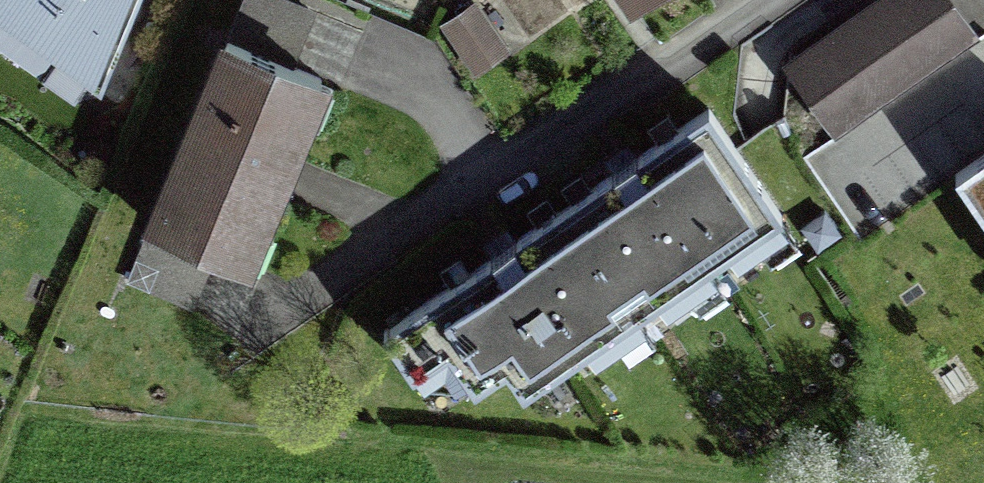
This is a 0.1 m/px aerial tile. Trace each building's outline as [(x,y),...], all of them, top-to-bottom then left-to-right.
[(102,84),(136,0),(0,0),(0,15),(102,84)] [(241,262),(319,79),(284,64),(308,9),(287,0),(246,0),(127,278),(187,304),(211,249),(241,262)] [(470,71),(505,48),(473,0),(472,0),(438,23),(470,71)] [(936,0),(897,0),(801,65),(845,129),(967,47),(936,0)] [(566,207),(634,307),(784,205),(717,106),(566,207)] [(960,175),(983,211),(983,159),(960,175)] [(634,307),(566,207),(394,322),(419,359),(455,335),(479,370),(509,350),(528,378),(634,307)]
